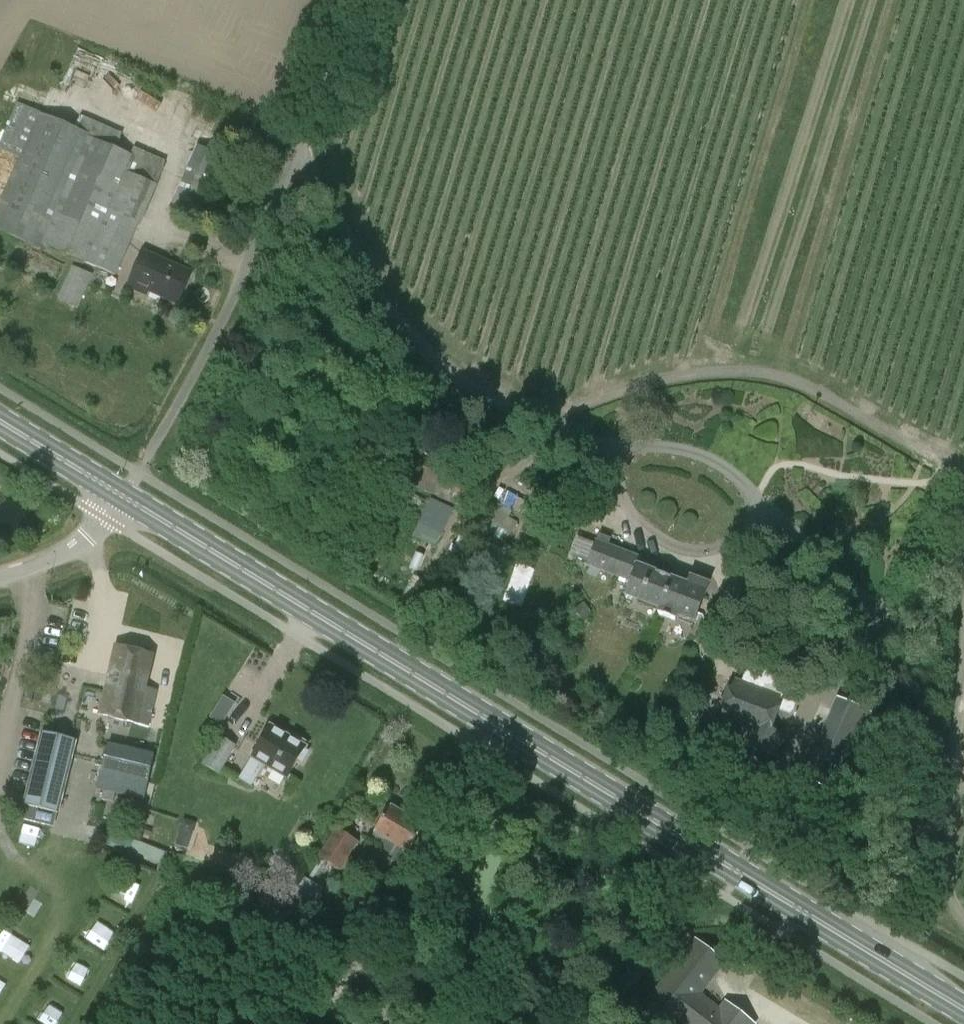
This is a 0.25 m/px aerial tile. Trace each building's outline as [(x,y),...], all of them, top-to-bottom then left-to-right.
[(156,185),(157,186),(165,166),(163,160),(134,147),(131,155),(116,149),(122,134),(83,117),(78,130),(16,103),(0,141),(0,149),(18,158),(0,201),(0,233),(41,250),(43,246),(116,276),(156,185)] [(204,220),(230,159),(197,145),(171,205),(204,220)] [(141,294),(143,289),(178,305),(192,272),(143,251),(127,288),(141,294)] [(78,309),(93,275),(71,265),(57,299),(78,309)] [(471,476),(418,456),(410,475),(464,496),(471,476)] [(540,532),(552,536),(556,524),(545,519),(540,532)] [(624,596),(659,609),(670,578),(637,566),(640,558),(595,542),(587,564),(629,581),(624,596)] [(709,585),(689,577),(686,584),(670,578),(659,609),(657,614),(676,621),(678,615),(695,622),(709,585)] [(157,690),(145,686),(153,654),(115,645),(99,715),(137,724),(148,727),(157,690)] [(781,696),(733,678),(718,720),(749,732),(744,745),(777,758),(785,734),(772,729),(780,709),(777,707),(781,696)] [(863,732),(830,721),(796,812),(828,825),(863,732)] [(252,756),(239,779),(251,786),(264,764),(287,778),(305,748),(270,726),(252,756)] [(58,814),(77,740),(41,731),(23,804),(58,814)] [(218,734),(201,764),(218,775),(219,775),(226,763),(237,747),(218,734)] [(107,743),(97,790),(104,792),(102,799),(113,802),(115,794),(143,801),(149,781),(147,780),(154,754),(107,743)] [(374,833),(370,840),(381,846),(385,840),(406,852),(423,824),(390,805),(373,833),(374,833)] [(27,825),(20,842),(38,848),(44,832),(27,825)] [(359,842),(337,828),(319,857),(341,871),(359,842)] [(142,856),(146,846),(133,841),(129,852),(142,856)] [(87,940),(104,951),(115,934),(98,923),(87,940)] [(21,937),(4,928),(0,936),(0,950),(12,955),(21,937)] [(726,963),(694,939),(637,1009),(655,1023),(754,1023),(755,1023),(726,1001),(720,1009),(701,995),(726,963)] [(38,1021),(46,1023),(58,1023),(64,1009),(46,1002),(38,1021)]
